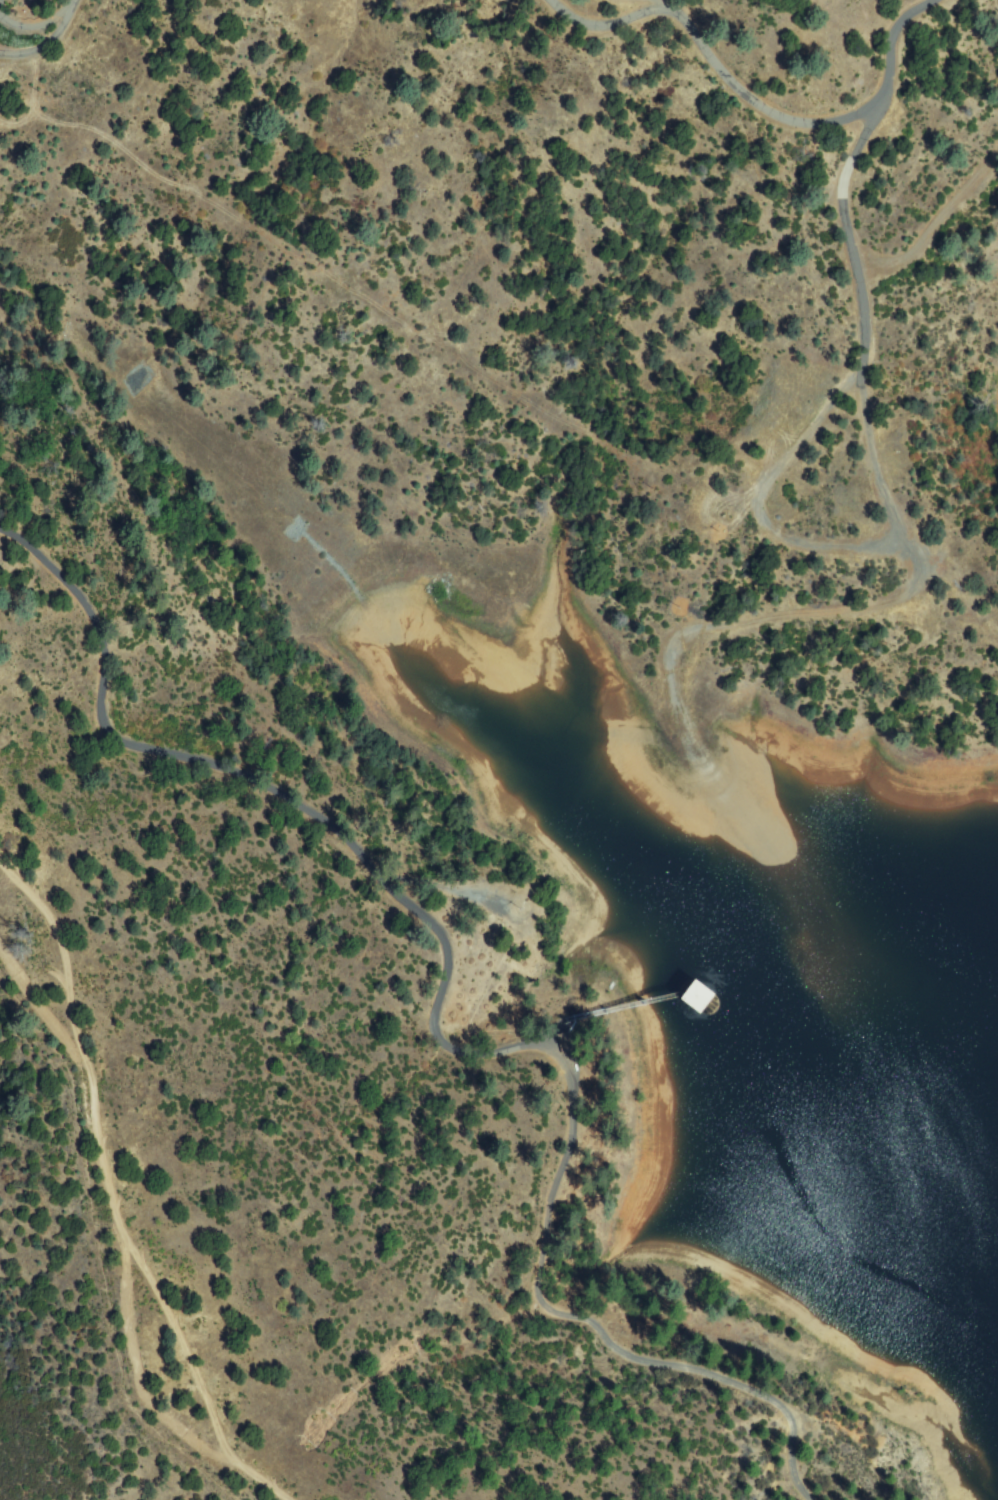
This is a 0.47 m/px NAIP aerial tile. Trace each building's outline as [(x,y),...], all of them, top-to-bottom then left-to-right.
[(563,18),(571,9),(562,0),(561,0),(553,9),(563,18)] [(663,997),(665,995),(678,978),(697,994),(682,1013),(663,997)] [(572,1051),(563,1053),(558,1035),(567,1033),(572,1051)]
